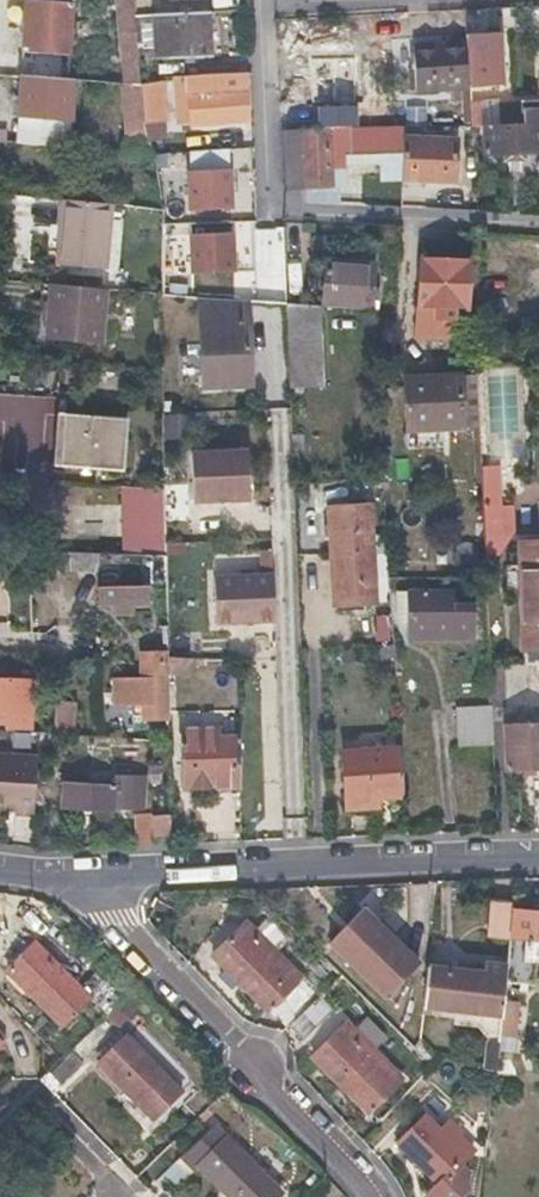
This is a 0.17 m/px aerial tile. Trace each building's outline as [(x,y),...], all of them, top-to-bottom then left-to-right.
[(70,75),(73,0),(25,0),(21,72),(70,75)] [(123,78),(146,79),(136,0),(117,0),(123,78)] [(178,8),(193,7),(193,0),(163,0),(164,9),(178,8)] [(156,11),(156,34),(157,56),(210,56),(209,11),(156,11)] [(413,89),(467,87),(466,86),(466,71),(465,42),(411,45),(413,89)] [(492,69),(466,71),(466,86),(479,85),(493,84),(492,69)] [(74,75),(70,75),(21,72),(19,106),(72,110),(74,75)] [(246,74),(217,75),(188,76),(190,123),(247,122),(246,74)] [(146,79),(123,78),(128,149),(153,151),(153,133),(151,118),(146,79)] [(166,79),(146,79),(151,118),(169,118),(166,79)] [(466,86),(467,87),(468,121),(481,120),(479,85),(466,86)] [(523,103),(512,103),(511,94),(487,95),(488,126),(482,126),(483,153),(538,151),(538,119),(535,119),(534,102),(523,103)] [(318,105),(318,127),(358,126),(357,105),(318,105)] [(358,126),(318,127),(299,127),(303,182),(304,203),(336,204),(335,187),(329,187),(329,170),(342,170),(342,154),(400,152),(400,139),(400,125),(358,126)] [(282,183),(303,182),(299,127),(280,128),(282,183)] [(455,141),(400,139),(400,152),(399,180),(454,182),(455,141)] [(229,208),(227,169),(186,169),(188,208),(229,208)] [(58,242),(101,245),(105,200),(62,196),(58,242)] [(230,232),(187,232),(189,271),(232,271),(230,232)] [(99,263),(101,245),(58,242),(57,259),(99,263)] [(284,286),(293,285),(301,285),(300,257),(283,257),(284,286)] [(369,310),(371,287),(372,263),(324,259),(320,305),(369,310)] [(49,282),(47,309),(44,337),(98,342),(105,287),(49,282)] [(201,384),(225,383),(249,383),(246,324),(227,325),(225,297),(197,295),(201,384)] [(227,325),(246,324),(245,299),(225,297),(227,325)] [(285,302),(287,345),(288,388),(320,387),(318,305),(285,302)] [(406,430),(434,430),(462,429),(459,377),(404,379),(406,430)] [(54,456),(88,458),(121,461),(123,409),(90,407),(90,395),(57,394),(54,456)] [(179,414),(161,415),(162,438),(180,438),(179,414)] [(246,449),(190,450),(192,501),(249,500),(246,449)] [(163,479),(118,477),(122,546),(164,545),(163,479)] [(497,555),(497,545),(497,536),(501,535),(500,511),(495,512),(495,506),(481,507),(484,564),(495,563),(495,555),(497,555)] [(331,559),(372,559),(370,508),(329,509),(331,559)] [(519,545),(520,566),(504,566),(505,590),(520,589),(523,664),(538,663),(538,544),(519,545)] [(61,548),(61,558),(62,568),(97,567),(96,547),(61,548)] [(57,568),(55,549),(27,550),(28,569),(57,568)] [(373,603),(372,559),(331,559),(333,604),(373,603)] [(214,625),(271,622),(269,574),(212,577),(214,625)] [(115,600),(115,604),(116,608),(131,606),(130,598),(147,596),(144,578),(97,583),(99,601),(115,600)] [(454,593),(427,592),(401,592),(401,588),(393,588),(393,613),(405,613),(406,638),(473,637),(474,607),(454,606),(454,593)] [(166,673),(166,654),(166,650),(140,651),(141,683),(167,683),(166,673)] [(187,655),(166,654),(166,673),(187,674),(187,655)] [(7,677),(0,677),(0,721),(5,721),(5,730),(30,732),(31,678),(7,677)] [(142,719),(167,719),(167,683),(141,683),(142,719)] [(72,735),(73,720),(74,705),(56,703),(54,733),(72,735)] [(491,707),(473,708),(456,709),(457,749),(493,747),(491,707)] [(134,729),(134,712),(112,713),(112,729),(134,729)] [(527,769),(538,769),(538,722),(503,723),(505,771),(527,769)] [(215,736),(214,731),(214,727),(178,729),(179,758),(180,787),(238,785),(237,735),(215,736)] [(179,758),(178,729),(167,729),(168,758),(179,758)] [(342,755),(343,781),(345,808),(378,805),(378,799),(402,797),(399,750),(342,755)] [(30,816),(34,756),(0,755),(0,804),(3,804),(12,804),(11,812),(11,815),(30,816)] [(113,808),(114,796),(115,783),(63,779),(61,803),(113,808)] [(171,836),(170,825),(170,814),(151,815),(152,836),(171,836)] [(507,940),(508,935),(510,910),(510,903),(491,901),(488,938),(507,940)] [(328,941),(384,995),(417,961),(361,907),(328,941)] [(534,960),(535,956),(538,957),(538,912),(510,910),(508,935),(507,940),(505,966),(504,982),(529,984),(531,960),(534,960)] [(209,956),(263,1012),(266,1009),(296,980),(297,979),(242,923),(209,956)] [(79,987),(58,965),(36,942),(8,969),(61,1025),(88,998),(106,1014),(122,999),(95,972),(79,987)] [(501,1014),(502,1000),(504,982),(505,966),(486,965),(485,973),(428,968),(424,1006),(501,1014)] [(296,980),(266,1009),(279,1022),(311,994),(296,980)] [(317,997),(292,1026),(303,1037),(329,1008),(317,997)] [(502,1000),(501,1014),(499,1036),(516,1037),(519,1001),(502,1000)] [(310,1059),(364,1115),(397,1082),(343,1027),(310,1059)] [(96,1050),(103,1057),(124,1037),(117,1030),(96,1050)] [(98,1061),(125,1089),(152,1117),(179,1091),(126,1035),(124,1037),(103,1057),(98,1061)] [(496,1072),(503,1073),(510,1073),(512,1051),(498,1050),(496,1072)] [(79,1071),(67,1059),(49,1078),(60,1090),(79,1071)] [(451,1171),(457,1165),(468,1154),(454,1141),(448,1146),(421,1118),(394,1145),(435,1188),(451,1171)] [(237,1125),(228,1136),(238,1146),(247,1135),(237,1125)] [(226,1190),(233,1196),(274,1196),(281,1190),(238,1146),(228,1136),(200,1163),(226,1190)] [(186,1174),(175,1164),(155,1184),(166,1194),(186,1174)] [(435,1188),(444,1196),(445,1196),(467,1175),(457,1165),(451,1171),(435,1188)]
